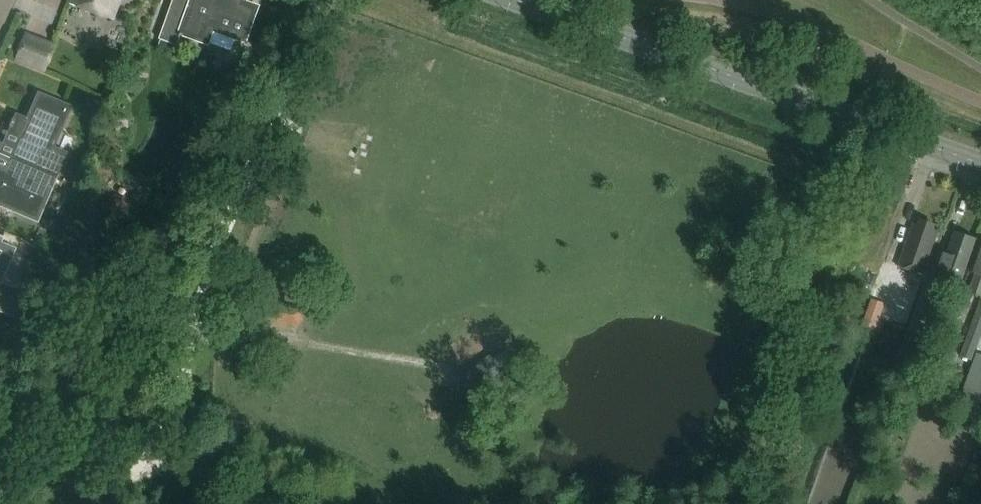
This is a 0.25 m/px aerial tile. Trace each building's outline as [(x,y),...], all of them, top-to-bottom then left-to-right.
[(70,1),(113,18),(120,0),(70,0),(70,1)] [(258,8),(245,3),(247,0),(192,0),(192,1),(189,0),(174,0),(159,39),(177,45),(182,34),(209,44),(214,30),(221,13),(252,25),(258,8)] [(221,13),(214,30),(246,41),(252,25),(221,13)] [(48,70),(57,40),(26,30),(17,61),(48,70)] [(8,131),(8,132),(18,136),(19,137),(15,146),(23,149),(17,163),(49,176),(55,178),(65,154),(53,149),(70,108),(67,106),(38,94),(37,94),(27,119),(26,120),(16,115),(15,115),(14,117),(12,116),(8,126),(11,127),(8,131)] [(49,176),(17,163),(13,173),(0,167),(0,205),(35,221),(49,188),(44,186),(49,176)] [(923,274),(939,231),(934,230),(936,225),(920,220),(919,225),(914,223),(899,265),(923,274)] [(960,283),(976,239),(956,232),(948,253),(945,252),(939,266),(943,268),(940,276),(960,283)] [(16,258),(22,246),(0,237),(0,251),(16,258)] [(972,271),(977,273),(970,292),(980,296),(980,245),(972,271)] [(929,272),(917,306),(928,310),(940,276),(929,272)] [(889,275),(882,299),(893,302),(901,279),(889,275)] [(11,288),(0,283),(0,308),(16,315),(25,293),(11,288)] [(972,359),(980,335),(980,300),(960,355),(972,359)] [(950,426),(968,432),(980,398),(980,355),(977,353),(950,426)] [(465,373),(459,378),(474,398),(491,385),(476,365),(473,368),(465,373)]
